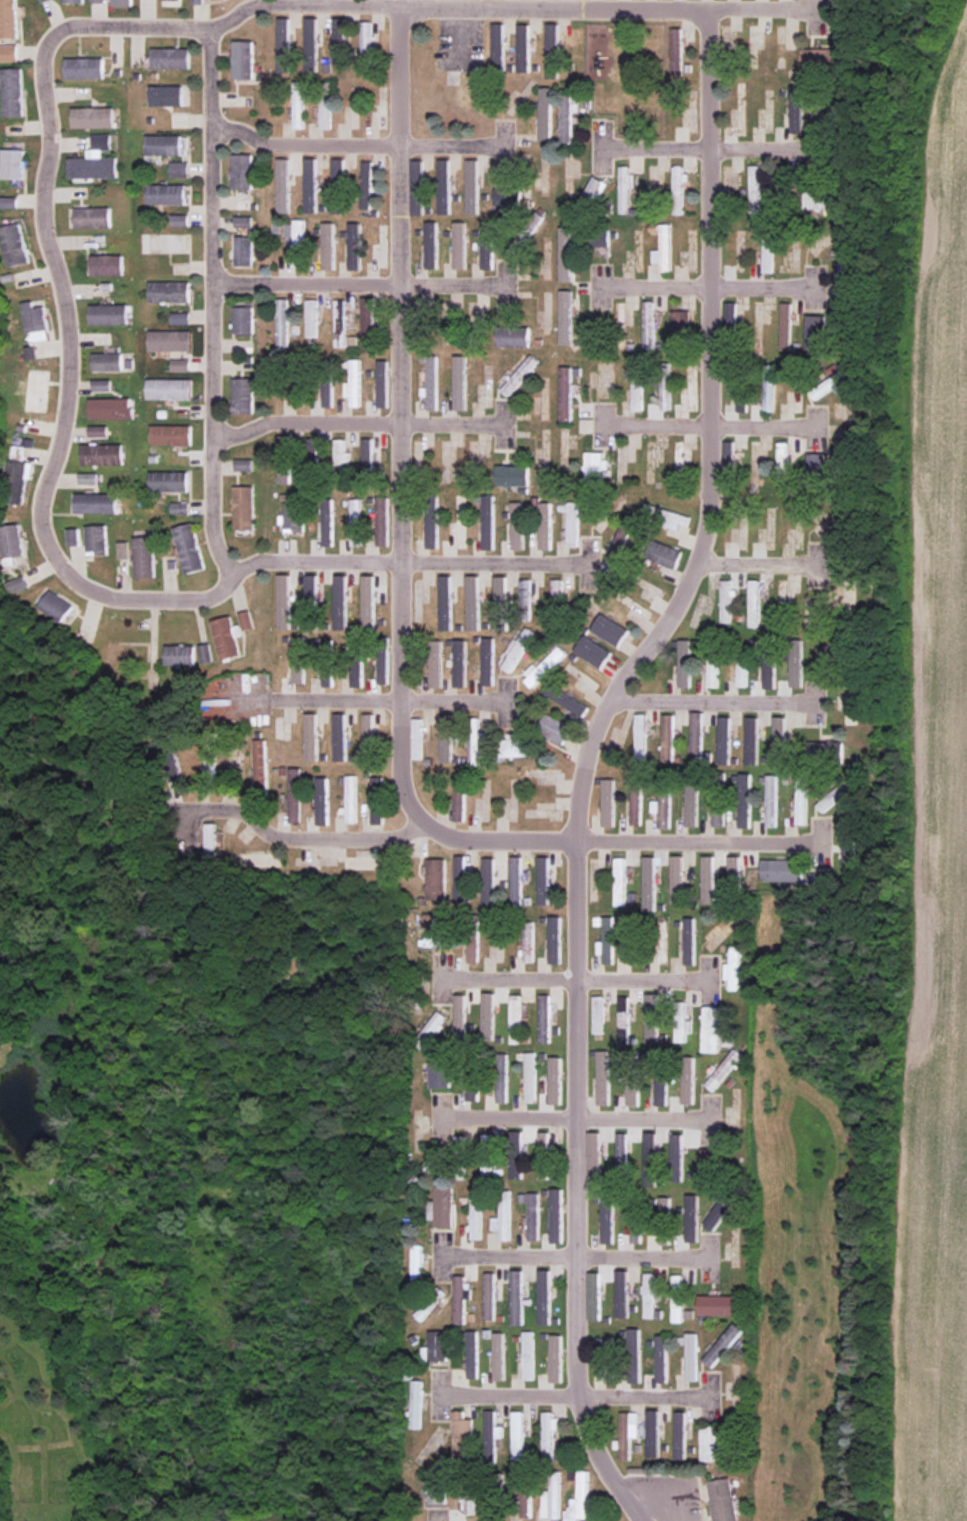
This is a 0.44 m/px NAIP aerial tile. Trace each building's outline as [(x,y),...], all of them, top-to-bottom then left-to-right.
[(20,38),(19,0),(0,0),(0,39),(20,38)] [(289,18),(277,18),(278,73),(290,73),(289,18)] [(316,55),(317,18),(306,18),(305,55),(316,55)] [(333,65),(344,66),(345,19),(334,18),(333,65)] [(362,67),(373,67),(371,21),(361,21),(362,67)] [(504,23),(493,23),(493,67),(504,67),(504,23)] [(530,72),(528,24),(517,25),(519,72),(530,72)] [(546,78),(558,79),(559,24),(547,24),(546,78)] [(671,76),(682,75),(681,28),(671,29),(671,76)] [(252,41),(233,41),(233,79),(253,79),(252,41)] [(1,45),(1,62),(20,61),(19,45),(1,45)] [(189,69),(189,49),(151,48),(151,68),(189,69)] [(801,70),(842,69),(842,49),(801,50),(801,70)] [(64,59),(65,79),(103,78),(102,58),(64,59)] [(5,68),(6,116),(25,116),(24,68),(5,68)] [(303,128),(304,81),(294,81),(293,128),(303,128)] [(182,86),(150,86),(150,106),(182,105),(182,86)] [(791,133),(802,133),(803,86),(791,86),(791,133)] [(540,142),(551,142),(552,88),(541,88),(540,142)] [(579,95),(561,95),(562,143),(572,143),(571,112),(579,112),(579,95)] [(321,129),(331,129),(330,101),(320,101),(321,129)] [(71,128),(113,128),(112,108),(71,109),(71,128)] [(109,134),(91,134),(91,149),(109,149),(109,134)] [(145,155),(180,156),(180,136),(145,135),(145,155)] [(5,179),(26,179),(26,150),(5,149),(5,179)] [(115,178),(115,157),(101,157),(101,149),(86,149),(86,158),(67,158),(68,179),(115,178)] [(251,154),(231,155),(231,189),(251,189),(251,154)] [(289,214),(288,158),(277,159),(278,214),(289,214)] [(316,159),(304,159),(305,213),(316,213),(316,159)] [(331,213),(343,214),(345,159),(332,159),(331,213)] [(439,214),(450,214),(449,159),(438,160),(439,214)] [(411,160),(412,215),(425,215),(425,160),(411,160)] [(478,215),(477,160),(466,160),(467,215),(478,215)] [(372,161),(362,161),(361,209),(371,209),(372,161)] [(188,162),(169,162),(169,178),(187,178),(188,162)] [(760,166),(750,165),(749,213),(767,213),(767,206),(760,206),(760,166)] [(683,166),(672,167),(674,215),(684,214),(682,181),(689,181),(689,174),(684,174),(683,166)] [(619,214),(629,214),(629,188),(635,188),(635,174),(629,174),(629,167),(620,167),(619,214)] [(579,203),(592,210),(606,183),(594,176),(579,203)] [(183,205),(183,185),(145,185),(145,205),(183,205)] [(495,209),(520,209),(520,189),(495,189),(495,209)] [(806,192),(806,210),(835,209),(835,192),(806,192)] [(19,197),(2,197),(1,208),(19,208),(19,197)] [(108,207),(73,208),(73,228),(109,227),(108,207)] [(187,214),(170,215),(170,226),(187,226),(187,214)] [(251,216),(233,216),(233,227),(251,226),(251,216)] [(303,267),(304,220),(293,220),(293,225),(286,225),(285,259),(293,259),(293,267),(303,267)] [(437,221),(426,221),(425,269),(437,269),(437,221)] [(465,222),(454,222),(454,269),(465,269),(465,222)] [(30,263),(22,223),(3,227),(11,267),(30,263)] [(334,223),(323,223),(323,270),(334,270),(334,223)] [(348,270),(360,270),(360,223),(349,223),(348,270)] [(661,272),(671,272),(669,224),(660,225),(661,250),(652,250),(653,263),(660,262),(661,272)] [(492,269),(492,226),(482,226),(482,269),(492,269)] [(560,282),(572,282),(571,228),(559,228),(560,282)] [(609,232),(591,231),(591,247),(609,247),(609,232)] [(772,273),(773,231),(763,231),(762,272),(772,273)] [(252,266),(251,236),(234,236),(234,266),(252,266)] [(840,285),(849,285),(848,245),(839,246),(840,285)] [(88,276),(120,276),(120,255),(88,255),(88,276)] [(187,282),(147,282),(147,303),(188,302),(187,282)] [(570,290),(559,291),(560,345),(572,345),(570,290)] [(376,352),(376,297),(361,298),(362,352),(376,352)] [(277,347),(289,347),(288,299),(276,299),(277,347)] [(317,337),(317,299),(307,299),(307,337),(317,337)] [(344,300),(334,300),(335,347),(345,347),(344,300)] [(28,333),(47,330),(44,306),(35,307),(34,301),(24,303),(28,333)] [(643,349),(654,349),(655,302),(644,301),(643,349)] [(625,302),(615,302),(615,324),(625,324),(625,302)] [(791,303),(781,303),(780,348),(790,349),(791,303)] [(124,304),(87,305),(87,325),(125,324),(124,304)] [(252,307),(232,307),(232,334),(252,334),(252,307)] [(170,324),(187,324),(187,313),(170,313),(170,324)] [(805,350),(826,350),(827,316),(806,315),(805,350)] [(497,346),(529,347),(529,327),(497,326),(497,346)] [(147,331),(147,351),(190,351),(190,331),(147,331)] [(120,353),(90,354),(91,371),(120,371),(120,353)] [(509,397),(537,360),(529,354),(501,391),(509,397)] [(436,356),(426,357),(427,387),(420,388),(420,396),(426,396),(427,411),(437,410),(436,356)] [(465,356),(454,356),(454,410),(465,410),(465,356)] [(170,372),(187,372),(187,360),(170,360),(170,372)] [(359,360),(349,360),(350,382),(344,383),(344,397),(350,397),(350,407),(361,407),(359,360)] [(377,407),(386,408),(387,361),(377,360),(377,407)] [(813,399),(853,375),(848,366),(808,391),(813,399)] [(571,421),(572,367),(560,367),(559,421),(571,421)] [(631,367),(632,411),(642,411),(641,367),(631,367)] [(45,413),(49,372),(30,370),(26,411),(45,413)] [(332,376),(322,376),(323,407),(332,407),(332,376)] [(660,410),(670,410),(670,376),(660,376),(660,410)] [(763,411),(774,411),(774,377),(763,376),(763,411)] [(231,414),(253,413),(252,378),(231,378),(231,414)] [(109,379),(91,380),(91,391),(109,391),(109,379)] [(190,379),(145,379),(145,399),(189,400),(190,379)] [(737,412),(747,412),(747,390),(736,390),(737,412)] [(129,398),(87,399),(88,419),(129,418),(129,398)] [(190,426),(149,425),(149,444),(189,445),(190,426)] [(87,426),(87,436),(105,436),(105,426),(87,426)] [(344,439),(334,440),(335,465),(349,465),(348,453),(344,453),(344,439)] [(372,439),(362,439),(363,476),(376,476),(375,448),(372,448),(372,439)] [(733,442),(723,441),(723,471),(734,471),(734,461),(741,462),(741,453),(733,452),(733,442)] [(777,481),(787,481),(788,443),(778,442),(777,481)] [(80,465),(120,465),(120,444),(80,445),(80,465)] [(602,453),(585,452),(584,485),(607,486),(608,460),(602,460),(602,453)] [(822,453),(806,454),(807,485),(823,485),(822,453)] [(252,471),(251,459),(234,459),(234,471),(252,471)] [(25,504),(31,462),(14,460),(8,502),(25,504)] [(279,460),(278,483),(290,483),(291,460),(279,460)] [(496,486),(528,486),(528,466),(496,465),(496,486)] [(186,471),(147,472),(148,492),(186,491),(186,471)] [(254,529),(252,486),(232,487),(233,530),(254,529)] [(75,513),(115,514),(115,494),(75,494),(75,513)] [(493,494),(473,495),(473,503),(481,503),(482,550),(493,550),(493,494)] [(388,497),(376,497),(375,546),(387,546),(388,497)] [(333,546),(332,499),(322,500),(323,546),(333,546)] [(359,499),(350,499),(351,546),(361,546),(359,499)] [(170,515),(188,515),(188,502),(170,502),(170,515)] [(284,503),(284,515),(278,515),(279,525),(284,525),(284,531),(304,531),(303,502),(284,503)] [(510,502),(511,550),(523,550),(522,502),(510,502)] [(551,503),(539,503),(539,550),(550,550),(551,503)] [(567,547),(577,547),(577,503),(568,503),(567,547)] [(690,517),(645,503),(640,518),(677,530),(678,525),(687,527),(690,517)] [(191,522),(132,537),(126,592),(212,588),(200,508),(181,504),(191,522)] [(437,549),(436,511),(426,511),(426,549),(437,549)] [(608,559),(621,564),(638,519),(624,514),(608,559)] [(3,526),(4,558),(25,557),(24,525),(3,526)] [(85,526),(86,555),(106,555),(105,525),(85,526)] [(78,546),(78,529),(67,529),(67,546),(78,546)] [(682,551),(651,540),(644,558),(676,569),(682,551)] [(117,559),(129,559),(127,542),(116,542),(117,559)] [(278,629),(290,629),(289,575),(278,575),(278,629)] [(345,575),(334,575),(335,630),(346,630),(345,575)] [(362,625),(373,625),(374,576),(362,575),(362,625)] [(440,631),(451,631),(450,575),(439,576),(440,631)] [(11,582),(16,593),(30,587),(26,576),(11,582)] [(466,576),(467,631),(479,630),(478,576),(466,576)] [(507,576),(494,577),(495,625),(502,625),(502,617),(508,617),(507,576)] [(529,606),(530,579),(520,579),(519,606),(529,606)] [(562,579),(552,579),(552,604),(562,604),(562,579)] [(720,622),(731,623),(732,590),(730,590),(730,580),(720,580),(720,622)] [(748,627),(759,628),(759,580),(749,580),(748,627)] [(62,622),(74,606),(51,590),(40,606),(62,622)] [(242,631),(254,628),(249,610),(238,613),(242,631)] [(628,629),(600,613),(590,631),(618,647),(628,629)] [(239,655),(229,616),(210,621),(220,660),(239,655)] [(534,632),(521,625),(498,664),(511,672),(534,632)] [(573,651),(600,669),(611,652),(584,635),(573,651)] [(305,684),(306,636),(294,636),(293,683),(305,684)] [(762,689),(774,689),(775,637),(763,637),(762,689)] [(494,638),(483,638),(482,685),(493,685),(494,638)] [(802,640),(789,639),(788,687),(801,688),(802,640)] [(430,688),(441,688),(441,640),(429,640),(430,688)] [(465,640),(454,640),(454,687),(465,687),(465,640)] [(690,640),(679,640),(678,688),(689,688),(690,640)] [(351,687),(363,687),(361,641),(350,641),(351,687)] [(199,663),(210,662),(208,644),(197,645),(199,663)] [(163,665),(193,666),(193,645),(164,645),(163,665)] [(535,665),(522,678),(531,687),(566,654),(559,646),(537,667),(535,665)] [(388,650),(378,650),(378,684),(387,684),(388,650)] [(717,687),(718,656),(708,656),(707,687),(717,687)] [(736,661),(736,687),(747,687),(746,661),(736,661)] [(323,686),(332,687),(333,666),(323,665),(323,686)] [(542,692),(582,718),(588,708),(549,682),(542,692)] [(701,712),(690,712),(690,761),(701,761),(701,712)] [(316,713),(305,714),(307,761),(318,761),(316,713)] [(346,761),(345,714),(334,714),(335,762),(346,761)] [(376,758),(378,714),(363,714),(362,758),(376,758)] [(451,762),(452,715),(440,714),(440,761),(451,762)] [(646,714),(635,714),(634,761),(644,761),(646,714)] [(538,733),(564,743),(571,724),(545,715),(538,733)] [(661,762),(673,762),(674,715),(662,715),(661,762)] [(730,717),(718,717),(718,765),(729,765),(730,717)] [(745,764),(757,764),(757,717),(746,717),(745,764)] [(788,717),(773,717),(773,762),(789,762),(788,717)] [(413,759),(421,759),(421,719),(413,719),(413,759)] [(207,775),(218,775),(219,738),(208,738),(207,775)] [(529,740),(499,739),(498,756),(528,757),(529,740)] [(267,789),(266,740),(253,740),(255,789),(267,789)] [(843,742),(816,742),(817,757),(844,757),(843,742)] [(290,823),(302,823),(301,768),(290,768),(290,823)] [(824,811),(858,784),(849,772),(815,800),(824,811)] [(796,825),(806,825),(807,773),(797,773),(796,825)] [(454,822),(464,822),(465,774),(455,774),(454,822)] [(658,829),(670,829),(670,774),(657,774),(657,801),(651,801),(651,811),(658,812),(658,829)] [(737,829),(751,829),(750,774),(737,774),(737,829)] [(766,828),(777,827),(776,775),(766,775),(766,828)] [(356,776),(346,776),(347,823),(357,823),(356,776)] [(329,825),(328,778),(316,778),(317,825),(329,825)] [(640,825),(641,778),(631,778),(630,825),(640,825)] [(603,826),(614,826),(613,779),(602,779),(603,826)] [(685,826),(697,826),(697,779),(686,779),(685,826)] [(724,826),(724,799),(712,799),(713,826),(724,826)] [(842,867),(857,868),(858,814),(844,813),(842,867)] [(218,823),(208,823),(207,862),(217,862),(218,823)] [(465,855),(454,856),(455,902),(470,902),(470,873),(465,873),(465,855)] [(655,857),(644,856),(642,910),(654,910),(655,857)] [(671,903),(683,903),(682,856),(670,856),(671,903)] [(714,856),(702,856),(702,904),(715,904),(714,856)] [(728,857),(728,882),(740,882),(740,856),(728,857)] [(520,857),(510,857),(512,906),(521,905),(520,857)] [(548,857),(539,857),(538,905),(548,905),(548,857)] [(495,858),(483,858),(482,906),(494,907),(495,858)] [(614,905),(624,905),(625,858),(615,858),(614,905)] [(427,900),(445,900),(445,859),(427,859),(427,900)] [(761,881),(803,881),(803,861),(762,860),(761,881)] [(560,916),(548,917),(549,965),(560,964),(560,916)] [(602,964),(613,964),(614,917),(603,916),(602,964)] [(684,918),(684,965),(695,965),(694,918),(684,918)] [(425,946),(450,947),(450,920),(434,920),(433,930),(426,929),(425,946)] [(532,922),(522,922),(524,962),(533,961),(532,922)] [(478,963),(479,941),(468,940),(467,962),(478,963)] [(629,964),(638,964),(638,947),(630,947),(629,964)] [(738,990),(739,948),(730,948),(730,964),(724,964),(724,980),(730,980),(730,990),(738,990)] [(494,993),(483,993),(482,1042),(493,1042),(494,993)] [(659,994),(646,994),(647,1042),(660,1042),(659,994)] [(456,995),(455,1044),(465,1044),(466,995),(456,995)] [(540,995),(539,1043),(549,1043),(550,995),(540,995)] [(520,996),(510,996),(511,1044),(521,1044),(520,996)] [(603,1034),(603,996),(592,997),(593,1034),(603,1034)] [(619,1044),(629,1044),(628,997),(618,997),(619,1044)] [(447,1017),(438,1011),(421,1034),(430,1040),(447,1017)] [(690,1034),(689,1014),(674,1015),(675,1043),(686,1042),(686,1034),(690,1034)] [(597,1051),(598,1106),(610,1105),(609,1051),(597,1051)] [(535,1052),(525,1052),(526,1103),(536,1102),(535,1052)] [(507,1054),(497,1054),(498,1074),(508,1073),(507,1054)] [(549,1105),(561,1105),(562,1057),(550,1057),(549,1105)] [(449,1061),(429,1062),(430,1088),(450,1087),(449,1061)] [(695,1104),(694,1066),(682,1066),(683,1105),(695,1104)] [(655,1106),(666,1106),(667,1074),(656,1074),(655,1106)] [(497,1080),(498,1103),(507,1103),(507,1080),(497,1080)] [(628,1106),(639,1106),(639,1080),(627,1080),(628,1106)] [(468,1084),(468,1101),(479,1100),(479,1083),(468,1084)] [(523,1131),(510,1131),(510,1148),(522,1149),(523,1131)] [(538,1179),(554,1179),(555,1132),(539,1132),(538,1179)] [(589,1180),(601,1179),(599,1132),(587,1132),(589,1180)] [(657,1187),(657,1142),(656,1142),(655,1132),(643,1132),(643,1187),(657,1187)] [(627,1172),(626,1133),(616,1133),(617,1173),(627,1172)] [(493,1134),(483,1134),(482,1166),(492,1166),(493,1134)] [(682,1134),(670,1134),(671,1182),(682,1182),(682,1134)] [(701,1177),(719,1177),(720,1150),(702,1149),(701,1177)] [(511,1178),(524,1178),(523,1153),(510,1153),(511,1178)] [(436,1201),(429,1201),(429,1218),(436,1219),(435,1227),(454,1227),(455,1187),(436,1187),(436,1201)] [(551,1189),(550,1243),(562,1243),(562,1189),(551,1189)] [(511,1240),(510,1190),(500,1191),(501,1217),(492,1217),(493,1230),(500,1230),(500,1241),(511,1240)] [(482,1239),(482,1193),(472,1192),(471,1239),(482,1239)] [(539,1193),(528,1193),(529,1241),(539,1241),(539,1193)] [(698,1195),(685,1195),(686,1242),(699,1242),(698,1195)] [(657,1198),(658,1217),(672,1216),(671,1197),(657,1198)] [(612,1244),(614,1199),(603,1198),(601,1244),(612,1244)] [(704,1225),(714,1231),(731,1204),(721,1198),(704,1225)] [(631,1218),(631,1244),(640,1244),(641,1218),(631,1218)] [(423,1285),(424,1245),(414,1244),(413,1285),(423,1285)] [(512,1325),(523,1325),(522,1270),(511,1271),(512,1325)] [(539,1325),(551,1324),(550,1270),(539,1270),(539,1325)] [(627,1271),(615,1271),(617,1318),(628,1318),(627,1271)] [(599,1272),(588,1273),(590,1321),(601,1320),(599,1272)] [(486,1320),(496,1320),(495,1273),(485,1273),(486,1320)] [(644,1318),(653,1318),(654,1274),(645,1274),(644,1318)] [(456,1324),(466,1324),(466,1299),(472,1299),(472,1283),(466,1283),(466,1275),(455,1275),(456,1324)] [(682,1275),(671,1276),(672,1323),(683,1322),(682,1275)] [(736,1296),(699,1295),(699,1316),(736,1317),(736,1296)] [(703,1360),(711,1367),(743,1330),(735,1323),(703,1360)] [(628,1383),(641,1383),(640,1329),(627,1329),(628,1383)] [(423,1360),(448,1361),(449,1331),(430,1331),(430,1347),(424,1347),(423,1360)] [(468,1331),(469,1378),(480,1378),(479,1331),(468,1331)] [(534,1331),(524,1331),(524,1380),(534,1380),(534,1331)] [(504,1332),(494,1333),(495,1381),(505,1380),(504,1332)] [(687,1381),(697,1381),(697,1333),(686,1333),(687,1381)] [(551,1383),(562,1383),(562,1335),(551,1335),(551,1383)] [(666,1383),(667,1336),(657,1335),(656,1383),(666,1383)] [(424,1380),(414,1380),(412,1428),(422,1429),(424,1380)] [(466,1410),(454,1411),(455,1460),(475,1459),(474,1418),(466,1419),(466,1410)] [(495,1437),(504,1437),(503,1427),(495,1427),(495,1410),(485,1410),(486,1463),(496,1462),(495,1437)] [(659,1410),(647,1410),(647,1458),(658,1459),(659,1410)] [(675,1459),(685,1459),(686,1411),(676,1411),(675,1459)] [(556,1412),(543,1412),(544,1459),(554,1459),(553,1430),(557,1430),(556,1412)] [(638,1412),(619,1413),(620,1460),(631,1460),(630,1438),(638,1437),(638,1412)] [(701,1461),(717,1461),(718,1427),(701,1426),(701,1461)] [(571,1498),(572,1509),(565,1509),(565,1520),(578,1520),(578,1519),(588,1519),(587,1471),(578,1471),(578,1498),(571,1498)] [(431,1506),(448,1506),(449,1472),(431,1472),(431,1506)] [(732,1477),(707,1481),(713,1520),(738,1520),(732,1477)] [(523,1481),(521,1518),(530,1518),(532,1482),(523,1481)] [(466,1514),(476,1514),(477,1489),(466,1489),(466,1514)]
